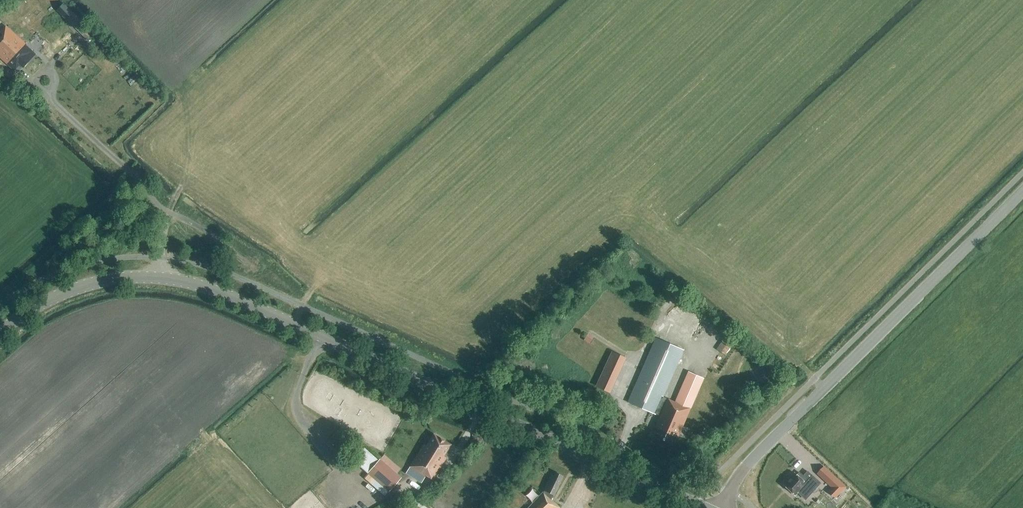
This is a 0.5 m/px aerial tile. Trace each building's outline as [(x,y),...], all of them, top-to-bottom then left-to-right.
[(6,26),(0,32),(0,70),(7,76),(9,76),(13,78),(18,72),(16,69),(20,65),(23,68),(35,54),(29,49),(31,46),(27,42),(25,44),(6,26)] [(590,344),(594,337),(588,333),(584,340),(590,344)] [(666,400),(662,398),(683,350),(655,338),(628,402),(655,414),(655,413),(660,415),(654,428),(656,428),(655,431),(651,429),(648,436),(652,438),(651,441),(670,450),(675,437),(677,438),(690,408),(689,407),(692,400),(693,401),(703,379),(688,372),(675,401),(674,402),(667,399),(666,400)] [(618,375),(626,358),(611,351),(604,368),(618,375)] [(444,456),(451,445),(434,434),(427,445),(424,444),(410,467),(425,476),(426,475),(432,479),(446,457),(444,456)] [(385,496),(389,492),(401,478),(397,474),(401,469),(384,454),(368,473),(375,479),(371,484),(385,496)] [(835,498),(846,487),(824,466),(816,474),(831,487),(827,491),(835,498)] [(805,483),(812,476),(807,471),(803,476),(799,472),(797,475),(794,473),(789,479),(790,480),(784,486),(794,495),(805,483)] [(555,473),(553,476),(551,475),(545,491),(544,493),(530,507),(559,507),(560,507),(551,500),(555,495),(562,476),(555,473)] [(396,494),(391,500),(400,507),(401,507),(406,502),(396,494)]
